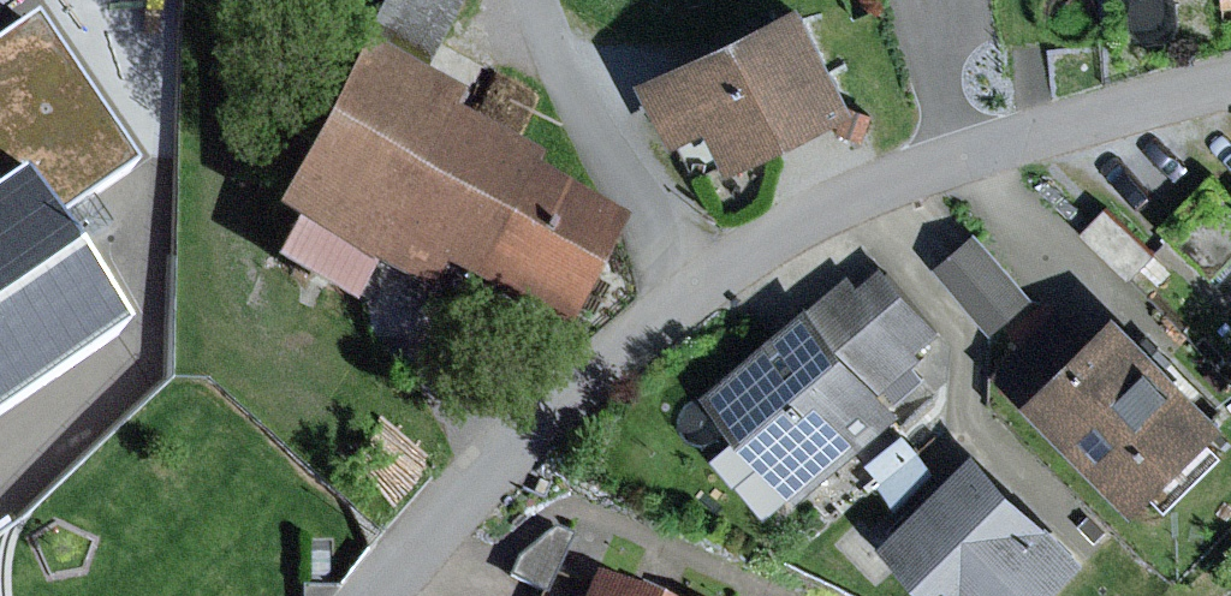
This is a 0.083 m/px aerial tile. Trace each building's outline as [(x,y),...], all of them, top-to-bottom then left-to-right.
[(364,41),(427,74),(465,0),(385,0),(364,41)] [(643,80),(676,146),(709,130),(731,174),(810,135),(860,110),(805,0),(804,0),(643,80)] [(28,26),(0,45),(0,192),(15,182),(47,228),(128,173),(28,26)] [(364,41),(362,41),(274,208),(296,220),(275,260),(355,301),(375,263),(431,292),(444,268),(567,332),(626,218),(534,171),(541,157),(456,112),(465,94),(427,74),(364,41)] [(118,331),(47,228),(15,182),(0,192),(0,411),(118,331)] [(1157,255),(1108,207),(1082,233),(1132,281),(1157,255)] [(1034,298),(977,231),(935,266),(992,334),(1034,298)] [(851,273),(708,390),(799,501),(906,413),(885,388),(924,357),(918,351),(941,332),(885,263),(860,283),(851,273)] [(1094,334),(1067,305),(1002,367),(1138,509),(1230,422),(1121,308),(1094,334)] [(906,431),(867,462),(900,505),(938,470),(906,431)] [(880,542),(933,595),(1053,595),(1090,560),(979,446),(880,542)] [(594,572),(583,595),(649,595),(594,572)]
